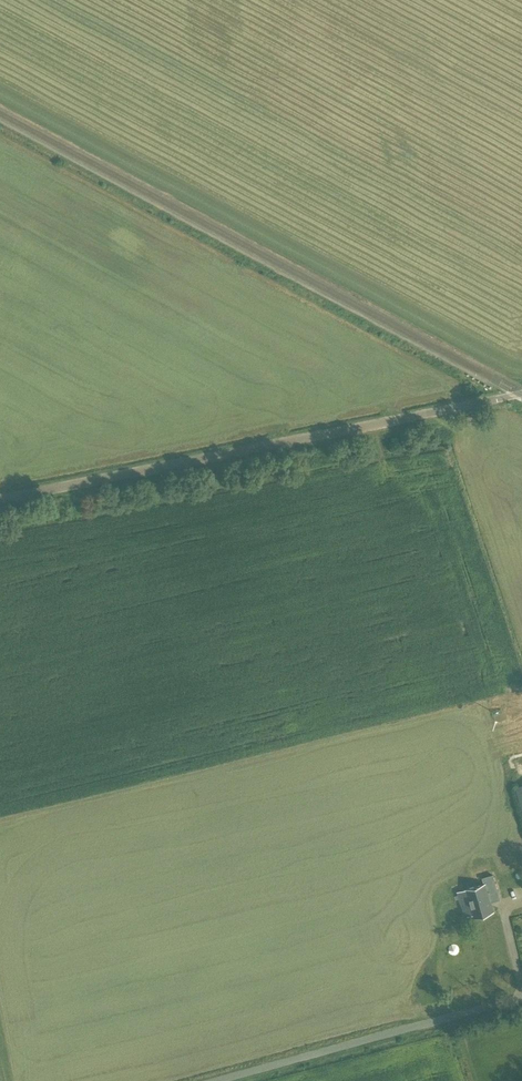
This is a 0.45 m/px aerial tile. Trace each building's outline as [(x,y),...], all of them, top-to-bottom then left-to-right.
[(484,884),(461,890),(465,903),(468,902),(472,917),(492,911),(488,898),(498,895),(492,875),(483,878),(484,884)]
